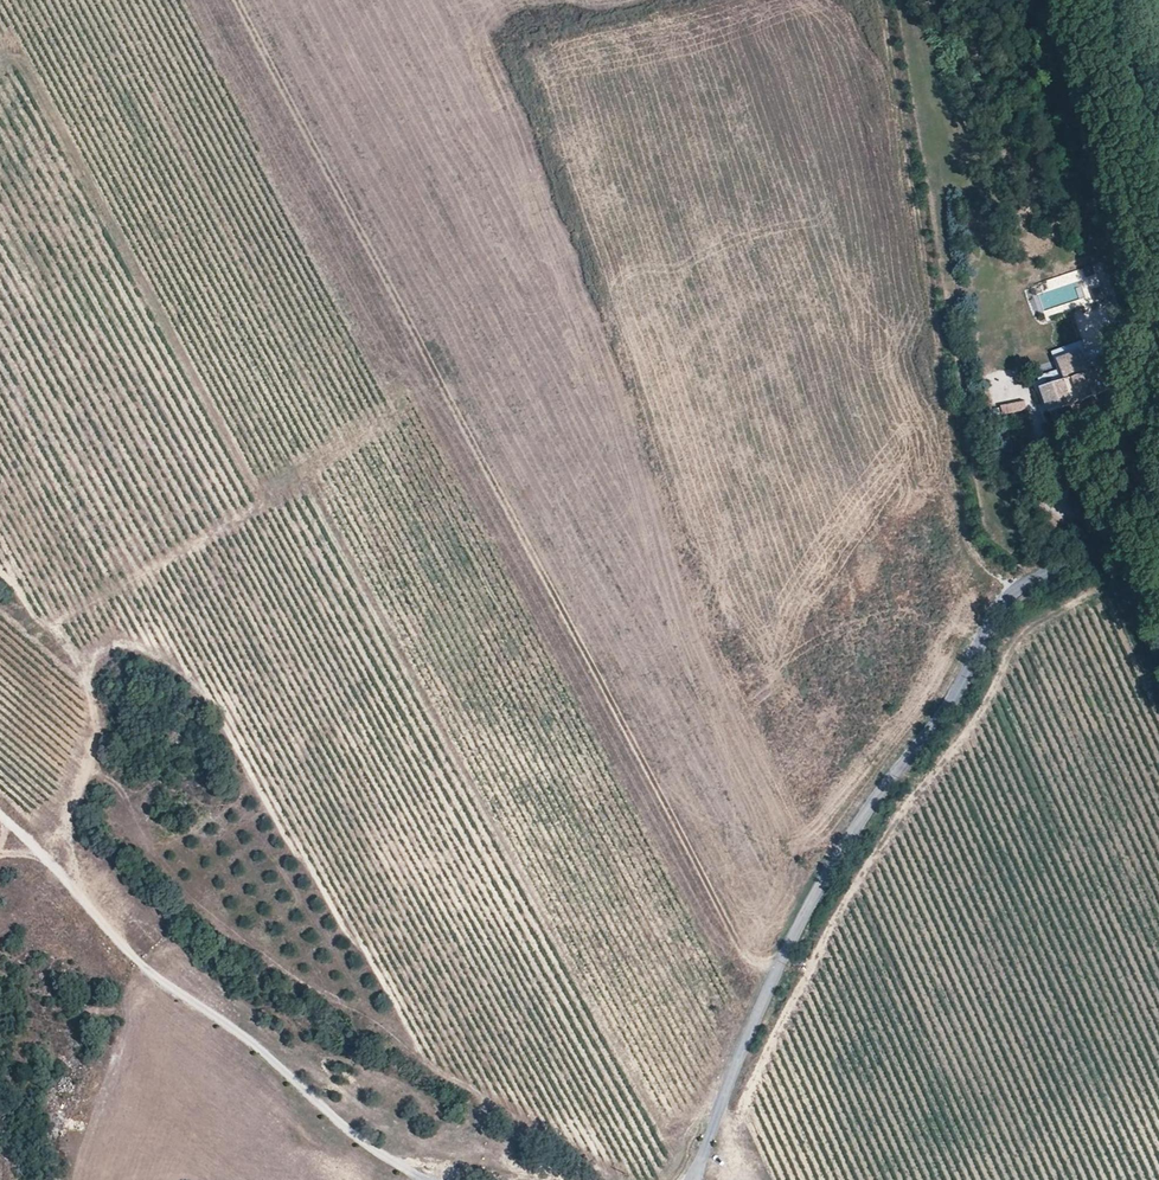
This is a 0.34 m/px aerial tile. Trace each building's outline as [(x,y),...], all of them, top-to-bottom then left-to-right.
[(1051,352),(1058,369),(1061,368),(1058,359),(1081,350),(1086,363),(1114,353),(1109,340),(1085,349),(1082,341),(1051,352)] [(1058,369),(1036,377),(1049,413),(1111,390),(1110,388),(1125,382),(1114,353),(1086,363),(1081,350),(1058,359),(1061,368),(1058,369)] [(1026,401),(1001,406),(1002,415),(1027,410),(1026,401)] [(1147,495),(1152,503),(1158,500),(1158,489),(1147,495)]
